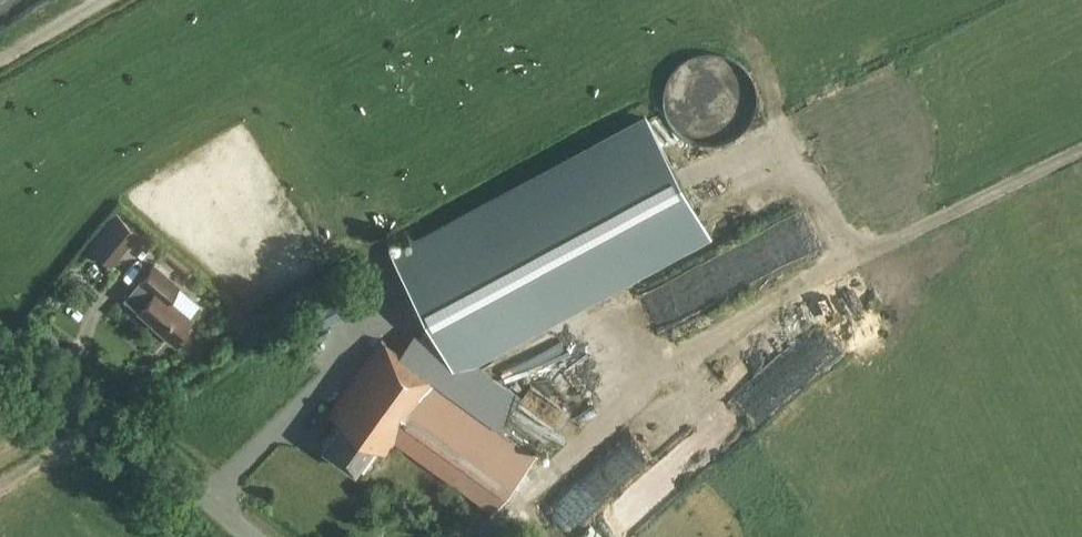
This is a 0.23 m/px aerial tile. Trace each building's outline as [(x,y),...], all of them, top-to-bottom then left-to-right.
[(665,90),(664,99),(665,108),(668,116),(672,124),(678,131),(685,137),(693,141),(701,144),(710,145),(719,144),(728,141),(736,137),(743,131),(749,124),(753,116),(756,108),(757,99),(756,90),(753,82),(750,75),(745,68),(738,62),(731,58),(723,55),(715,53),(706,53),(698,55),(690,58),(683,62),(676,68),(671,75),(667,82),(665,90)] [(456,485),(493,512),(537,452),(499,425),(519,397),(476,368),(713,244),(644,116),(392,254),(429,324),(405,358),(380,340),(328,412),(340,421),(322,446),(354,469),(372,445),(384,452),(393,440),(456,485)] [(115,213),(88,244),(110,262),(136,230),(115,213)] [(160,330),(159,331),(174,343),(187,329),(183,326),(191,316),(166,296),(177,283),(152,262),(133,285),(146,297),(136,309),(160,330)] [(306,340),(364,311),(354,292),(296,321),(306,340)] [(809,349),(740,393),(753,414),(745,419),(750,427),(828,377),(809,349)]
